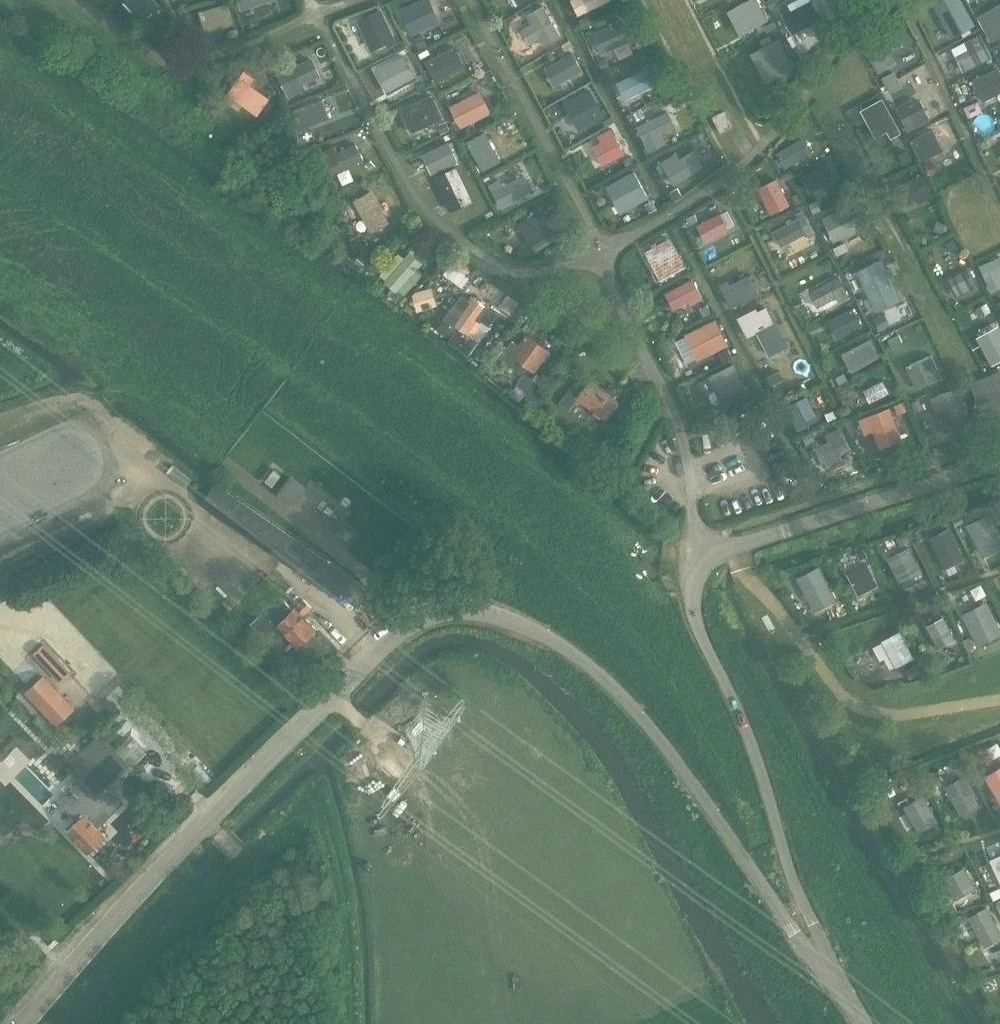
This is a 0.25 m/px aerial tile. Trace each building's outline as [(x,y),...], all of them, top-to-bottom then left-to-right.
[(159,4),(155,0),(126,0),(143,19),(159,4)] [(430,0),(420,0),(400,9),(412,36),(441,23),(430,0)] [(578,14),(609,0),(572,0),(578,14)] [(756,0),(749,0),(733,9),(746,31),(767,20),(756,0)] [(766,2),(770,10),(780,4),(778,0),(770,0),(766,2)] [(780,9),(792,34),(822,19),(812,1),(793,11),(789,4),(780,9)] [(210,31),(233,24),(227,4),(204,11),(210,31)] [(979,16),(991,38),(999,33),(999,4),(979,16)] [(530,43),(540,38),(544,46),(561,36),(543,5),(527,15),(532,24),(521,30),(530,43)] [(976,23),(966,5),(944,18),(954,35),(976,23)] [(371,48),(392,39),(380,11),(359,20),(371,48)] [(257,16),(248,19),(252,28),(261,25),(257,16)] [(630,40),(622,22),(592,34),(600,53),(630,40)] [(775,22),(764,28),(767,33),(778,27),(775,22)] [(238,29),(228,32),(230,38),(240,36),(238,29)] [(895,51),(885,32),(860,46),(871,64),(895,51)] [(760,40),(764,48),(758,50),(772,78),(792,69),(779,39),(772,43),(769,35),(760,40)] [(980,35),(963,43),(966,49),(953,55),(962,72),(991,58),(980,35)] [(423,36),(415,39),(419,48),(427,45),(423,36)] [(570,40),(561,46),(565,52),(574,46),(570,40)] [(403,41),(393,46),(396,52),(406,47),(403,41)] [(615,59),(635,51),(631,41),(611,49),(615,59)] [(435,81),(464,66),(454,47),(425,62),(435,81)] [(554,86),(582,70),(572,53),(544,69),(554,86)] [(389,92),(415,78),(403,55),(377,69),(389,92)] [(606,58),(599,62),(602,69),(609,66),(606,58)] [(302,83),(319,74),(311,59),(278,76),(288,97),(305,89),(302,83)] [(999,91),(999,76),(997,69),(974,80),(983,100),(999,91)] [(654,85),(647,70),(618,83),(625,98),(654,85)] [(250,85),(254,78),(243,71),(228,95),(257,115),(268,99),(250,85)] [(893,71),(882,78),(887,86),(898,79),(893,71)] [(898,79),(887,86),(891,93),(903,87),(898,79)] [(424,81),(416,85),(419,90),(427,86),(424,81)] [(460,125),(488,111),(480,93),(451,108),(460,125)] [(442,117),(431,95),(401,109),(412,131),(442,117)] [(581,127),(603,115),(594,98),(571,109),(581,127)] [(901,132),(882,99),(861,110),(875,136),(886,130),(891,137),(901,132)] [(913,104),(910,100),(897,107),(909,131),(931,120),(920,100),(913,104)] [(326,122),(340,116),(333,101),(306,114),(313,128),(310,130),(313,136),(330,129),(326,122)] [(642,109),(634,113),(638,121),(646,117),(642,109)] [(724,110),(713,116),(721,133),(733,127),(724,110)] [(674,127),(667,112),(637,127),(648,150),(664,142),(660,133),(674,127)] [(446,122),(438,125),(442,133),(449,130),(446,122)] [(602,165),(625,153),(612,128),(599,135),(602,142),(592,147),(602,165)] [(942,150),(933,129),(910,140),(920,161),(942,150)] [(483,169),(499,160),(484,132),(468,141),(483,169)] [(296,138),(287,141),(291,150),(300,147),(296,138)] [(811,152),(802,138),(777,153),(785,168),(811,152)] [(431,173),(457,161),(449,143),(423,154),(431,173)] [(355,144),(338,152),(334,144),(315,153),(327,177),(363,159),(355,144)] [(907,151),(899,155),(904,164),(911,160),(907,151)] [(680,160),(676,154),(662,162),(674,182),(700,166),(692,153),(680,160)] [(835,176),(829,163),(802,177),(809,191),(835,176)] [(791,170),(781,175),(784,181),(793,176),(791,170)] [(622,213),(649,198),(635,172),(608,186),(622,213)] [(532,190),(524,175),(503,186),(499,180),(489,185),(500,207),(532,190)] [(900,186),(908,202),(916,198),(918,204),(933,197),(930,191),(922,175),(900,186)] [(789,204),(777,179),(759,188),(770,213),(789,204)] [(464,215),(482,205),(469,180),(451,190),(464,215)] [(677,189),(670,193),(675,200),(681,196),(677,189)] [(371,232),(386,223),(369,192),(354,200),(371,232)] [(652,201),(645,205),(650,213),(656,209),(652,201)] [(816,201),(809,205),(813,214),(821,210),(816,201)] [(853,203),(823,218),(834,242),(865,228),(853,203)] [(536,252),(559,236),(555,229),(541,208),(517,225),(536,252)] [(797,214),(799,218),(774,231),(782,246),(806,233),(809,237),(814,234),(802,211),(797,214)] [(695,214),(686,218),(689,225),(698,220),(695,214)] [(720,214),(697,226),(705,240),(727,228),(720,214)] [(937,221),(934,230),(942,234),(945,225),(937,221)] [(357,235),(349,239),(353,248),(362,244),(357,235)] [(920,235),(919,243),(927,243),(927,235),(920,235)] [(685,266),(671,238),(645,252),(660,279),(685,266)] [(953,239),(946,243),(951,252),(958,248),(953,239)] [(845,243),(834,248),(838,256),(849,251),(845,243)] [(399,254),(381,275),(395,286),(388,294),(398,301),(404,293),(421,273),(416,269),(422,262),(410,252),(404,259),(399,254)] [(347,256),(344,260),(359,273),(363,268),(369,261),(361,254),(355,262),(347,256)] [(446,271),(462,283),(473,268),(458,256),(446,271)] [(980,266),(986,280),(987,279),(991,288),(999,284),(999,276),(999,273),(999,257),(980,266)] [(886,273),(878,258),(849,274),(857,289),(886,273)] [(967,269),(947,280),(955,297),(976,286),(967,269)] [(758,294),(749,275),(730,284),(728,280),(721,283),(732,306),(758,294)] [(848,297),(837,277),(810,292),(817,307),(836,296),(839,302),(848,297)] [(690,300),(692,303),(702,297),(693,279),(665,293),(674,308),(690,300)] [(436,304),(432,287),(413,292),(417,308),(436,304)] [(445,318),(437,330),(451,340),(449,342),(456,347),(468,355),(478,341),(471,336),(481,321),(488,326),(495,315),(487,309),(488,307),(471,295),(467,301),(463,298),(457,307),(454,305),(445,318)] [(987,304),(976,309),(980,317),(991,312),(987,304)] [(707,306),(699,310),(703,317),(711,313),(707,306)] [(744,319),(751,333),(773,323),(765,308),(744,319)] [(830,321),(837,335),(860,324),(853,309),(830,321)] [(884,314),(874,319),(879,330),(889,325),(884,314)] [(730,345),(716,318),(685,335),(698,361),(730,345)] [(533,371),(547,350),(527,335),(519,345),(512,340),(499,357),(521,374),(526,366),(533,371)] [(771,363),(790,354),(780,335),(761,344),(771,363)] [(899,335),(888,340),(891,348),(902,342),(899,335)] [(880,356),(870,339),(843,354),(852,372),(880,356)] [(728,350),(719,354),(723,362),(732,358),(728,350)] [(942,376),(932,354),(906,366),(916,388),(942,376)] [(715,390),(711,392),(709,396),(713,403),(717,405),(721,402),(722,404),(748,391),(745,385),(735,363),(709,376),(715,390)] [(780,371),(766,378),(771,387),(784,379),(780,371)] [(971,381),(981,409),(999,402),(999,372),(971,381)] [(539,382),(525,373),(517,384),(531,394),(539,382)] [(844,374),(836,378),(840,385),(848,381),(844,374)] [(605,418),(617,401),(588,381),(583,388),(575,383),(561,404),(568,410),(576,398),(605,418)] [(883,381),(864,390),(870,403),(889,394),(883,381)] [(971,422),(958,388),(931,398),(944,432),(971,422)] [(817,419),(807,397),(787,406),(801,433),(807,430),(804,425),(817,419)] [(919,400),(912,403),(916,412),(922,409),(919,400)] [(904,402),(894,405),(898,414),(907,410),(904,402)] [(901,441),(888,408),(860,419),(866,433),(874,431),(880,448),(901,441)] [(834,411),(825,414),(828,422),(837,418),(834,411)] [(850,449),(840,428),(826,434),(829,441),(816,447),(829,469),(843,462),(839,454),(850,449)] [(811,433),(803,437),(806,445),(814,441),(811,433)] [(294,504),(305,489),(290,477),(279,492),(294,504)] [(202,504),(335,597),(350,575),(217,482),(202,504)] [(999,544),(999,533),(990,513),(967,525),(982,553),(999,544)] [(945,566),(962,557),(948,528),(930,537),(945,566)] [(906,532),(897,536),(901,544),(910,540),(906,532)] [(863,547),(856,551),(860,558),(867,554),(863,547)] [(900,580),(920,570),(909,548),(889,558),(900,580)] [(858,594),(877,584),(866,563),(847,573),(858,594)] [(814,608),(835,597),(819,567),(798,578),(814,608)] [(270,646),(284,632),(298,647),(316,630),(303,616),(312,608),(304,599),(293,610),(279,596),(250,625),(270,646)] [(976,643),(999,631),(986,603),(962,615),(976,643)] [(937,648),(954,639),(943,618),(926,627),(937,648)] [(895,666),(912,657),(899,632),(882,641),(895,666)] [(969,637),(963,639),(968,650),(974,647),(969,637)] [(44,646),(35,654),(60,682),(69,673),(44,646)] [(945,655),(935,660),(939,668),(949,663),(945,655)] [(917,663),(905,669),(910,678),(922,672),(917,663)] [(46,678),(28,695),(53,723),(71,706),(46,678)] [(80,819),(68,830),(88,852),(106,836),(95,823),(108,811),(111,814),(124,803),(113,790),(136,769),(108,738),(83,761),(96,775),(66,803),(80,819)] [(357,745),(340,760),(350,771),(367,757),(357,745)] [(987,776),(999,799),(999,769),(987,776)] [(959,814),(978,804),(963,777),(944,787),(959,814)] [(917,832),(936,821),(922,796),(903,806),(917,832)] [(990,867),(999,883),(999,861),(990,867)] [(954,898),(974,887),(964,869),(944,881),(954,898)] [(989,892),(994,900),(999,896),(999,890),(999,887),(989,892)] [(999,938),(999,931),(991,914),(972,924),(984,946),(999,938)]
